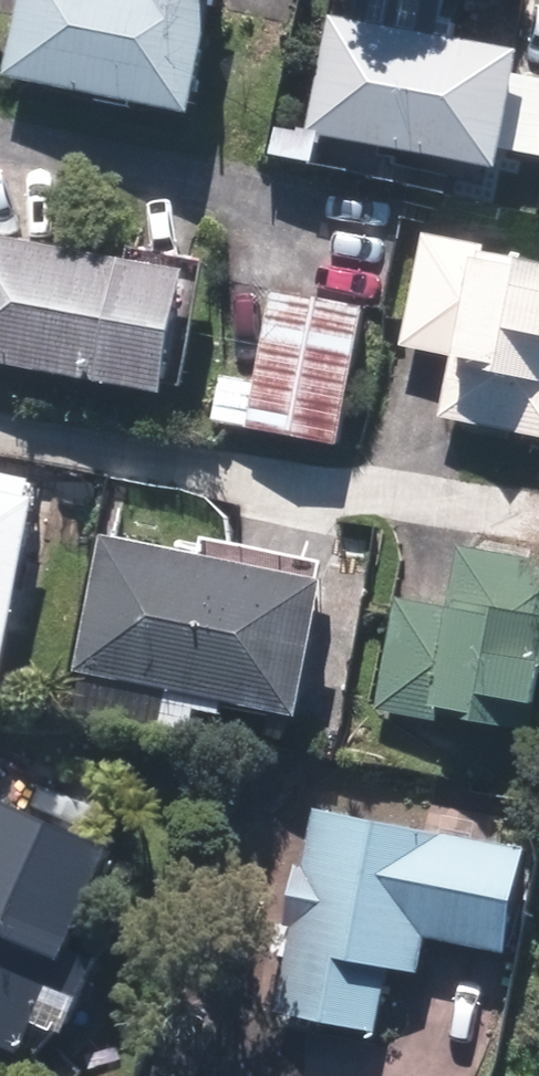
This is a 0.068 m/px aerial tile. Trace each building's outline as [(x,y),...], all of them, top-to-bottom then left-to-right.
[(196,119),(222,0),(25,0),(9,80),(196,119)] [(503,175),(526,61),(457,46),(466,0),(321,0),(316,24),(332,28),(310,136),(503,175)] [(280,163),(315,167),(318,142),(283,138),(280,163)] [(538,439),(538,267),(487,256),(489,250),(426,237),(403,348),(458,359),(445,421),(538,439)] [(167,399),(169,389),(185,392),(189,372),(172,370),(191,276),(0,239),(0,366),(167,399)] [(215,425),(341,449),(367,312),(276,294),(259,385),(223,378),(215,425)] [(1,690),(41,502),(35,501),(37,486),(0,477),(0,690),(1,690)] [(79,707),(194,731),(198,713),(224,718),(226,705),(302,721),(330,586),(106,539),(78,675),(86,677),(79,707)] [(527,735),(530,709),(538,710),(538,561),(461,550),(452,609),(397,602),(381,713),(527,735)] [(25,1057),(39,1026),(66,1038),(102,962),(74,950),(118,856),(3,803),(0,810),(0,1046),(25,1057)] [(280,1014),(378,1033),(391,968),(421,975),(427,941),(508,957),(528,854),(317,811),(307,867),(302,865),(289,926),(297,927),(280,1014)]
